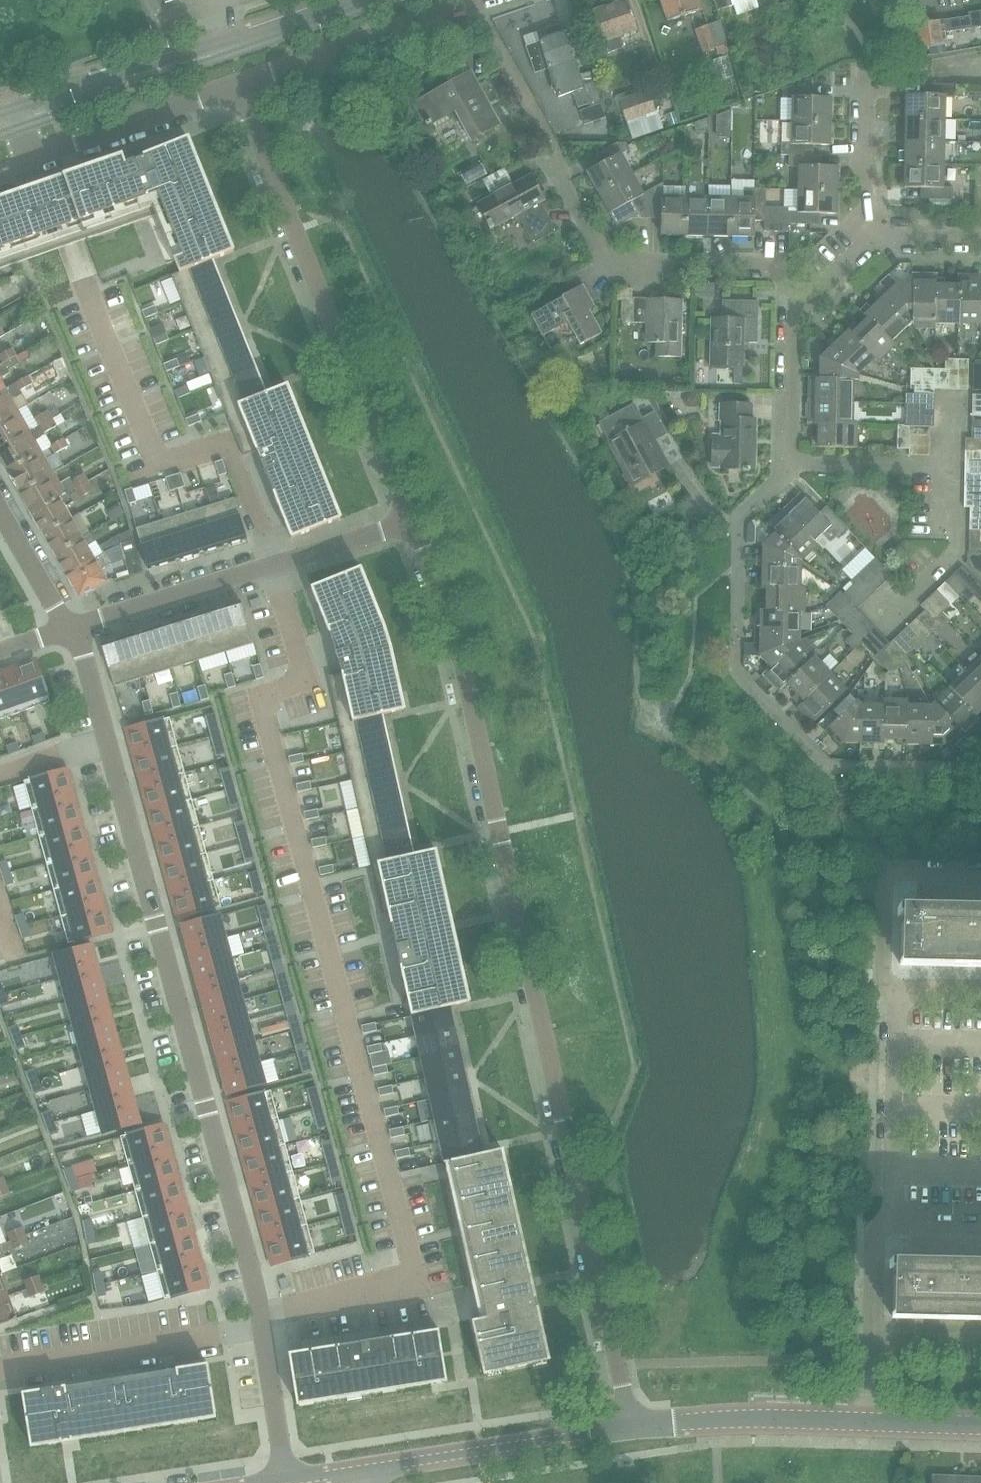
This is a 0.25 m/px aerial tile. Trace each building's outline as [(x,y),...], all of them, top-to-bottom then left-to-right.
[(492,28),(531,17),(526,0),(508,0),(486,7),(492,28)] [(599,31),(607,53),(624,47),(620,35),(637,29),(626,0),(592,12),(599,31)] [(662,7),(667,22),(702,10),(699,0),(660,0),(662,7)] [(734,5),(738,15),(783,0),(715,0),(719,10),(734,5)] [(911,25),(911,26),(912,33),(914,49),(929,47),(944,45),(946,44),(944,33),(970,29),(980,27),(980,11),(968,13),(969,16),(911,25)] [(539,42),(526,46),(535,73),(549,68),(558,97),(572,92),(578,107),(587,104),(588,107),(589,108),(579,111),(584,125),(605,117),(601,103),(593,81),(581,85),(567,43),(560,24),(553,26),(553,25),(543,28),(544,29),(536,32),(539,42)] [(695,29),(703,53),(716,48),(708,25),(695,29)] [(458,97),(478,87),(462,58),(441,70),(449,85),(450,84),(458,97)] [(454,110),(471,139),(471,140),(499,125),(498,124),(493,127),(477,97),(482,94),(478,87),(458,97),(450,84),(449,85),(443,88),(445,92),(438,97),(435,93),(414,105),(426,126),(454,110)] [(906,94),(906,117),(944,118),(945,96),(955,96),(955,85),(931,84),(931,95),(906,94)] [(793,98),(792,121),(830,121),(831,98),(806,97),(806,87),(794,86),(783,90),(783,98),(793,98)] [(620,101),(633,139),(662,129),(649,91),(620,101)] [(716,137),(731,138),(731,110),(716,116),(716,137)] [(906,117),(905,141),(943,142),(944,118),(906,117)] [(695,132),(709,132),(709,118),(695,123),(695,132)] [(781,155),(789,155),(805,155),(805,145),(830,145),(830,121),(792,121),(792,143),(781,143),(781,155)] [(26,259),(58,248),(59,248),(82,240),(86,239),(87,238),(133,223),(148,217),(156,215),(157,219),(167,242),(169,247),(174,260),(175,262),(179,272),(179,274),(212,260),(231,253),(233,252),(211,195),(188,138),(144,155),(142,150),(123,157),(122,156),(121,156),(93,166),(64,176),(36,185),(14,193),(8,195),(0,198),(0,268),(26,259)] [(905,141),(905,162),(943,164),(943,142),(905,141)] [(586,172),(598,193),(632,173),(621,154),(630,149),(627,143),(617,143),(603,150),(608,160),(586,172)] [(798,166),(798,189),(837,189),(837,167),(813,166),(813,155),(805,155),(789,155),(789,166),(798,166)] [(943,164),(905,162),(904,187),(929,188),(928,199),(952,199),(953,187),(942,187),(943,164)] [(651,219),(651,210),(651,190),(644,194),(632,173),(598,193),(617,227),(631,219),(629,214),(636,211),(639,217),(639,218),(651,219)] [(494,174),(473,182),(477,194),(499,186),(494,174)] [(531,176),(513,186),(470,210),(470,211),(478,206),(487,222),(486,222),(490,229),(517,215),(533,244),(556,231),(540,201),(543,199),(531,176)] [(661,235),(683,236),(685,197),(663,196),(663,183),(651,190),(651,210),(661,211),(661,235)] [(754,188),(753,198),(754,198),(754,221),(764,221),(765,207),(765,188),(754,188)] [(837,189),(798,189),(797,211),(788,211),(788,224),(811,224),(811,213),(836,214),(837,189)] [(683,236),(707,236),(708,197),(685,197),(683,236)] [(707,236),(729,237),(731,198),(708,197),(707,236)] [(731,198),(729,237),(754,237),(754,221),(754,198),(753,198),(731,198)] [(776,207),(765,207),(764,231),(776,231),(776,207)] [(788,207),(776,207),(776,231),(788,232),(788,224),(788,211),(788,207)] [(179,272),(171,275),(182,303),(223,286),(212,260),(179,274),(179,272)] [(912,273),(912,284),(913,284),(911,323),(915,327),(934,327),(934,323),(935,280),(917,279),(917,273),(912,273)] [(957,285),(958,285),(957,319),(980,320),(980,281),(963,280),(963,274),(957,274),(957,285)] [(935,278),(935,280),(934,323),(957,324),(957,319),(958,285),(957,285),(940,285),(940,278),(935,278)] [(568,322),(575,335),(580,345),(602,333),(585,302),(591,299),(583,284),(562,296),(563,297),(536,311),(548,332),(568,322)] [(876,294),(880,299),(881,298),(907,326),(911,323),(913,284),(912,284),(896,284),(884,295),(880,290),(876,294)] [(223,286),(182,303),(193,330),(233,313),(223,286)] [(634,299),(634,319),(633,322),(645,323),(645,342),(656,342),(655,356),(681,357),(682,299),(646,298),(646,299),(634,299)] [(859,310),(867,318),(894,346),(895,345),(892,341),(907,326),(881,298),(880,299),(868,311),(863,307),(859,310)] [(711,362),(743,364),(743,336),(749,336),(749,343),(757,343),(758,301),(722,300),(722,320),(702,320),(702,321),(712,321),(711,362)] [(155,306),(142,311),(145,318),(158,313),(155,306)] [(233,313),(193,330),(203,356),(244,340),(233,313)] [(846,330),(847,331),(848,330),(878,361),(894,346),(867,318),(855,330),(851,325),(846,330)] [(826,342),(830,347),(831,346),(858,374),(874,359),(877,362),(878,361),(848,330),(847,331),(835,343),(830,338),(826,342)] [(166,332),(153,338),(156,345),(169,340),(166,332)] [(244,340),(203,356),(214,383),(255,367),(244,340)] [(813,379),(814,379),(814,378),(858,379),(858,374),(831,346),(830,347),(819,357),(819,373),(813,373),(813,379)] [(3,363),(16,355),(12,348),(0,355),(0,357),(3,363)] [(16,355),(3,363),(8,370),(9,370),(20,363),(16,355)] [(176,359),(163,364),(166,372),(179,366),(176,359)] [(948,369),(956,369),(956,359),(945,359),(945,369),(948,369)] [(956,369),(958,369),(968,370),(968,359),(956,359),(956,369)] [(3,363),(0,364),(0,379),(10,373),(9,370),(8,370),(3,363)] [(973,375),(980,375),(980,364),(973,364),(973,375)] [(255,367),(214,383),(225,410),(265,393),(255,367)] [(909,368),(909,379),(922,379),(922,369),(909,368)] [(922,369),(922,379),(934,379),(935,369),(922,369)] [(938,389),(948,389),(948,369),(945,369),(939,369),(938,389)] [(948,369),(948,389),(958,389),(958,369),(956,369),(948,369)] [(958,369),(958,389),(968,390),(968,370),(958,369)] [(28,375),(15,382),(19,390),(20,390),(32,383),(28,375)] [(973,375),(973,390),(980,390),(980,375),(973,375)] [(808,396),(807,401),(852,401),(852,380),(858,380),(858,379),(814,378),(814,379),(814,396),(808,396)] [(908,388),(922,389),(922,379),(909,379),(908,388)] [(922,379),(922,389),(934,389),(934,379),(922,379)] [(15,382),(5,388),(5,389),(0,392),(0,420),(17,410),(11,399),(22,394),(20,390),(19,390),(15,382)] [(265,393),(225,410),(243,456),(256,451),(291,538),(340,519),(339,516),(333,518),(328,506),(334,503),(322,473),(316,475),(311,462),(317,460),(310,444),(304,446),(299,433),(305,431),(287,385),(265,393)] [(187,386),(174,391),(177,398),(190,393),(187,386)] [(905,394),(905,403),(921,403),(921,414),(934,415),(934,394),(905,394)] [(807,425),(818,425),(818,424),(857,424),(857,423),(851,423),(852,401),(807,401),(807,402),(808,402),(808,416),(814,416),(814,419),(807,419),(807,425)] [(905,426),(909,426),(921,426),(921,414),(921,403),(905,403),(905,426)] [(0,420),(0,447),(29,431),(39,425),(35,418),(27,404),(17,410),(0,420)] [(713,438),(713,444),(712,464),(722,464),(722,468),(742,469),(742,470),(750,470),(750,469),(754,469),(755,451),(752,451),(752,432),(755,432),(755,420),(751,419),(751,405),(713,404),(713,405),(721,405),(720,420),(723,420),(723,438),(713,438)] [(972,416),(980,416),(980,404),(972,404),(972,416)] [(634,405),(599,424),(600,425),(609,441),(619,462),(625,472),(631,483),(632,485),(634,484),(640,481),(644,490),(637,494),(637,495),(661,482),(656,472),(667,466),(654,441),(667,434),(654,411),(641,418),(634,405)] [(51,418),(47,410),(35,418),(39,425),(51,418)] [(199,414),(186,419),(189,426),(202,421),(199,414)] [(921,414),(921,426),(930,426),(933,427),(934,415),(921,414)] [(972,428),(980,428),(980,416),(972,416),(972,428)] [(51,418),(39,425),(43,433),(44,432),(56,426),(51,418)] [(818,424),(818,425),(818,442),(811,442),(811,447),(856,448),(857,424),(818,424)] [(0,447),(0,459),(7,471),(41,452),(51,446),(44,432),(43,433),(39,425),(29,431),(0,447)] [(909,445),(909,436),(909,426),(905,426),(897,426),(897,449),(909,449),(909,445)] [(930,426),(921,426),(909,426),(909,436),(930,436),(930,426)] [(971,438),(980,438),(980,428),(972,428),(971,438)] [(909,436),(909,445),(929,446),(930,436),(909,436)] [(68,446),(63,438),(51,446),(55,454),(68,446)] [(965,450),(980,450),(980,438),(971,438),(965,438),(965,450)] [(909,445),(909,449),(908,456),(929,457),(929,446),(909,445)] [(965,462),(980,462),(980,450),(965,450),(965,462)] [(53,472),(41,452),(7,471),(19,492),(53,472)] [(222,460),(215,462),(219,476),(226,473),(222,460)] [(964,473),(980,473),(980,462),(965,462),(964,473)] [(60,484),(53,472),(19,492),(31,514),(68,493),(75,489),(88,481),(83,473),(72,480),(70,477),(60,484)] [(181,473),(173,475),(177,489),(185,486),(181,473)] [(964,484),(980,485),(980,473),(964,473),(964,484)] [(173,475),(166,478),(170,491),(177,489),(173,475)] [(93,490),(88,481),(75,489),(80,497),(93,490)] [(964,484),(964,496),(980,496),(980,485),(964,484)] [(132,488),(125,490),(129,504),(136,501),(132,488)] [(73,502),(68,493),(31,514),(43,534),(70,518),(64,507),(73,502)] [(210,505),(223,546),(248,538),(235,497),(210,505)] [(786,506),(783,509),(814,541),(822,533),(829,540),(834,535),(838,540),(849,529),(826,506),(819,512),(804,497),(791,510),(786,506)] [(186,512),(199,553),(223,546),(210,505),(186,512)] [(980,519),(980,507),(970,507),(970,519),(980,519)] [(766,525),(773,533),(774,532),(801,561),(802,560),(798,556),(814,541),(783,509),(782,510),(787,514),(774,526),(770,521),(766,525)] [(162,520),(175,561),(199,553),(186,512),(162,520)] [(82,538),(70,518),(43,534),(54,554),(82,538)] [(150,569),(175,561),(162,520),(137,527),(150,569)] [(130,529),(119,535),(107,541),(109,545),(115,542),(118,546),(121,544),(123,543),(123,542),(132,537),(130,529)] [(969,542),(980,542),(980,531),(980,530),(969,530),(969,542)] [(756,566),(762,566),(762,565),(801,566),(801,561),(774,532),(773,533),(762,544),(762,560),(756,560),(756,566)] [(94,542),(90,533),(82,538),(54,554),(66,575),(94,558),(87,546),(94,542)] [(143,571),(132,537),(123,542),(123,543),(121,544),(129,575),(143,571)] [(109,545),(107,541),(97,547),(101,554),(102,554),(106,552),(118,546),(115,542),(109,545)] [(969,551),(980,551),(980,542),(969,542),(969,551)] [(971,570),(980,570),(980,551),(969,551),(969,560),(968,560),(965,563),(971,570)] [(111,563),(106,552),(102,554),(101,554),(94,558),(66,575),(79,597),(107,581),(100,569),(111,563)] [(875,558),(866,566),(883,584),(892,575),(875,558)] [(755,589),(766,589),(766,588),(805,589),(805,588),(800,587),(801,566),(762,565),(762,566),(761,583),(755,583),(755,589)] [(883,584),(866,566),(858,574),(866,583),(874,592),(883,584)] [(967,588),(959,596),(966,604),(974,596),(980,602),(980,586),(962,566),(953,574),(967,588)] [(360,567),(311,587),(329,633),(341,673),(328,676),(339,724),(382,715),(404,710),(393,661),(387,663),(384,649),(390,648),(384,626),(378,629),(373,616),(379,613),(366,583),(360,585),(355,572),(361,570),(360,567)] [(971,570),(980,580),(980,570),(971,570)] [(866,583),(858,574),(850,581),(858,590),(866,583)] [(967,588),(953,574),(945,582),(959,596),(967,588)] [(874,592),(866,583),(858,590),(867,599),(874,592)] [(759,612),(761,612),(761,611),(804,611),(805,589),(766,588),(766,589),(765,606),(759,606),(759,612)] [(951,604),(937,590),(929,598),(942,612),(951,604)] [(840,591),(832,598),(840,607),(848,600),(840,591)] [(825,605),(833,614),(840,607),(832,598),(825,605)] [(848,600),(840,607),(849,616),(856,609),(848,600)] [(241,601),(212,610),(225,652),(229,665),(258,656),(241,601)] [(840,607),(833,614),(842,623),(849,616),(840,607)] [(849,616),(842,623),(853,634),(861,642),(873,656),(875,657),(882,650),(890,643),(888,641),(856,609),(849,616)] [(184,618),(198,660),(225,652),(212,610),(184,618)] [(754,629),(754,633),(799,634),(800,613),(804,613),(804,611),(761,611),(761,612),(760,629),(754,629)] [(157,627),(170,669),(198,660),(184,618),(157,627)] [(900,634),(908,642),(916,634),(908,626),(900,634)] [(129,635),(143,677),(170,669),(157,627),(129,635)] [(760,655),(770,666),(771,667),(795,643),(796,644),(799,640),(799,634),(754,633),(754,638),(760,638),(760,655)] [(845,642),(853,650),(861,642),(853,634),(845,642)] [(916,634),(908,642),(913,648),(922,640),(916,634)] [(114,686),(143,677),(129,635),(101,644),(114,686)] [(780,692),(788,684),(787,683),(811,659),(810,658),(796,644),(795,643),(771,667),(770,666),(767,669),(780,683),(776,687),(780,692)] [(890,643),(882,650),(890,659),(897,652),(890,643)] [(890,659),(882,650),(875,657),(883,666),(890,659)] [(897,652),(890,659),(896,665),(903,658),(897,652)] [(795,701),(798,704),(830,672),(813,655),(810,658),(811,659),(787,683),(788,684),(799,696),(795,701)] [(967,670),(980,685),(980,656),(967,670)] [(890,659),(883,666),(889,672),(896,665),(890,659)] [(35,660),(8,669),(23,711),(50,702),(37,666),(35,660)] [(260,664),(252,666),(256,679),(264,677),(260,664)] [(0,672),(0,719),(23,711),(8,669),(0,672)] [(950,686),(977,714),(978,714),(980,711),(980,685),(967,670),(950,686)] [(830,672),(798,704),(799,705),(800,704),(812,716),(807,720),(811,724),(843,693),(827,677),(831,673),(830,672)] [(232,673),(224,675),(228,688),(236,686),(232,673)] [(198,687),(201,700),(209,698),(208,694),(206,687),(205,685),(198,687)] [(933,702),(964,735),(966,734),(965,733),(977,721),(980,725),(980,717),(978,714),(977,714),(950,686),(949,687),(952,691),(937,705),(934,701),(933,702)] [(177,693),(170,695),(173,708),(181,706),(177,693)] [(884,749),(884,739),(883,739),(884,699),(882,699),(882,705),(861,704),(860,743),(878,743),(878,749),(884,749)] [(907,745),(907,744),(906,744),(906,700),(884,699),(883,739),(884,739),(900,739),(900,745),(907,745)] [(149,700),(142,702),(145,716),(153,713),(149,700)] [(843,742),(860,743),(861,704),(856,700),(824,731),(828,735),(832,730),(843,742)] [(906,744),(907,744),(924,744),(924,750),(929,751),(929,744),(929,705),(907,705),(907,700),(906,700),(906,744)] [(933,702),(929,705),(929,744),(945,745),(957,734),(961,738),(964,735),(933,702)] [(209,729),(218,727),(214,713),(206,715),(209,729)] [(382,715),(339,724),(345,752),(388,743),(382,715)] [(134,757),(177,745),(169,717),(126,729),(134,757)] [(43,734),(32,738),(35,745),(46,741),(43,734)] [(217,756),(225,754),(221,740),(213,742),(217,756)] [(17,743),(6,747),(9,754),(20,750),(17,743)] [(388,743),(345,752),(352,780),(394,771),(388,743)] [(141,783),(184,772),(177,745),(134,757),(141,783)] [(302,753),(288,757),(290,764),(304,761),(302,753)] [(232,780),(229,767),(220,769),(224,783),(232,780)] [(25,784),(14,787),(21,811),(31,808),(74,796),(67,769),(24,780),(25,784)] [(394,771),(352,780),(358,808),(401,799),(394,771)] [(148,810),(191,798),(184,772),(141,783),(148,810)] [(310,781),(296,784),(298,792),(311,789),(310,781)] [(240,807),(236,794),(228,796),(231,810),(240,807)] [(82,823),(74,796),(31,808),(39,835),(82,823)] [(156,837),(199,825),(191,798),(148,810),(156,837)] [(401,799),(358,808),(364,836),(407,827),(401,799)] [(317,809),(304,812),(305,820),(319,817),(317,809)] [(247,834),(243,820),(235,822),(238,836),(247,834)] [(46,862),(89,850),(82,823),(39,835),(46,862)] [(163,864),(206,852),(199,825),(156,837),(163,864)] [(407,827),(364,836),(370,864),(413,855),(407,827)] [(325,837),(311,840),(313,847),(327,844),(325,837)] [(246,863),(254,861),(251,847),(242,849),(246,863)] [(96,877),(89,850),(46,862),(53,888),(96,877)] [(413,855),(370,864),(381,914),(388,912),(408,999),(411,1012),(411,1015),(450,1006),(469,1002),(469,999),(462,1001),(459,987),(466,986),(458,952),(452,954),(449,940),(455,939),(449,913),(443,914),(440,901),(446,899),(435,850),(413,855)] [(213,879),(206,852),(163,864),(170,891),(213,879)] [(10,872),(6,860),(0,862),(0,868),(2,874),(10,872)] [(333,865),(319,867),(320,875),(334,872),(333,865)] [(252,886),(261,884),(257,870),(249,873),(252,886)] [(13,883),(10,872),(2,874),(6,886),(13,883)] [(53,888),(61,915),(104,904),(96,877),(53,888)] [(213,879),(170,891),(178,918),(221,906),(213,879)] [(104,904),(61,915),(68,943),(111,931),(104,904)] [(270,917),(266,904),(258,906),(261,920),(270,917)] [(900,912),(899,963),(980,965),(980,914),(900,912)] [(19,927),(27,924),(23,913),(15,915),(19,927)] [(182,925),(188,947),(225,937),(219,915),(182,925)] [(31,936),(27,924),(19,927),(23,938),(31,936)] [(269,947),(277,944),(274,931),(265,933),(269,947)] [(225,937),(188,947),(193,968),(231,957),(245,954),(239,933),(225,937)] [(54,955),(61,978),(98,967),(92,945),(54,955)] [(281,959),(277,946),(269,948),(273,961),(281,959)] [(236,978),(231,957),(193,968),(199,989),(236,978)] [(104,989),(98,967),(61,978),(67,1000),(104,989)] [(280,988),(288,986),(285,973),(276,975),(280,988)] [(242,999),(236,978),(199,989),(205,1009),(242,999)] [(292,1001),(289,987),(280,990),(284,1003),(292,1001)] [(110,1011),(104,989),(67,1000),(73,1022),(110,1011)] [(5,993),(0,995),(0,1004),(1,1007),(9,1004),(5,993)] [(211,1030),(248,1020),(242,999),(205,1009),(211,1030)] [(450,1006),(411,1015),(416,1036),(455,1027),(450,1006)] [(116,1033),(110,1011),(73,1022),(79,1044),(116,1033)] [(291,1030),(300,1028),(296,1014),(288,1017),(291,1030)] [(216,1051),(254,1041),(248,1020),(211,1030),(216,1051)] [(375,1022),(361,1025),(363,1033),(377,1030),(375,1022)] [(13,1038),(21,1035),(17,1024),(9,1027),(13,1038)] [(455,1027),(416,1036),(421,1057),(459,1048),(455,1027)] [(304,1043),(300,1029),(292,1031),(295,1045),(304,1043)] [(122,1055),(116,1033),(79,1044),(85,1066),(122,1055)] [(25,1047),(21,1035),(13,1038),(17,1050),(25,1047)] [(222,1072),(259,1062),(254,1041),(216,1051),(222,1072)] [(380,1043),(367,1046),(368,1054),(382,1051),(380,1043)] [(459,1048),(421,1057),(425,1078),(464,1069),(459,1048)] [(128,1077),(122,1055),(85,1066),(91,1088),(128,1077)] [(303,1072),(311,1070),(307,1056),(299,1058),(303,1072)] [(259,1062),(222,1072),(222,1074),(228,1092),(228,1094),(251,1087),(265,1083),(265,1082),(278,1078),(273,1060),(260,1064),(259,1062)] [(386,1064),(372,1067),(374,1075),(388,1072),(386,1064)] [(34,1068),(26,1071),(30,1083),(38,1080),(34,1068)] [(464,1069),(425,1078),(430,1099),(469,1090),(464,1069)] [(134,1099),(128,1077),(91,1088),(97,1110),(134,1099)] [(38,1080),(30,1083),(34,1094),(42,1091),(38,1080)] [(392,1085),(378,1088),(380,1096),(393,1093),(392,1085)] [(319,1099),(316,1086),(307,1088),(311,1102),(319,1099)] [(235,1129),(278,1118),(271,1090),(227,1102),(235,1129)] [(469,1090),(430,1099),(435,1119),(435,1120),(473,1111),(469,1090)] [(134,1099),(97,1110),(103,1133),(140,1122),(134,1099)] [(397,1106),(384,1109),(385,1117),(399,1114),(397,1106)] [(46,1124),(54,1121),(49,1110),(42,1113),(46,1124)] [(435,1119),(428,1120),(433,1143),(439,1142),(439,1141),(478,1132),(473,1111),(435,1120),(435,1119)] [(318,1129),(327,1126),(323,1113),(314,1115),(318,1129)] [(242,1156),(285,1145),(278,1118),(235,1129),(242,1156)] [(58,1132),(54,1121),(46,1124),(50,1135),(58,1132)] [(120,1136),(128,1163),(171,1152),(163,1124),(120,1136)] [(403,1127),(389,1130),(391,1137),(404,1134),(403,1127)] [(478,1132),(439,1141),(439,1142),(443,1162),(482,1153),(478,1132)] [(334,1153),(330,1140),(322,1142),(325,1155),(334,1153)] [(250,1183),(293,1171),(285,1145),(242,1156),(250,1183)] [(408,1148),(395,1150),(396,1158),(410,1155),(408,1148)] [(482,1153),(443,1162),(444,1163),(451,1162),(485,1317),(471,1320),(483,1374),(486,1374),(485,1367),(499,1364),(501,1370),(532,1363),(530,1357),(545,1354),(546,1360),(549,1360),(528,1266),(522,1267),(519,1257),(525,1255),(521,1237),(515,1238),(513,1227),(519,1226),(515,1207),(509,1209),(506,1198),(512,1197),(502,1149),(482,1153)] [(178,1179),(171,1152),(128,1163),(135,1190),(178,1179)] [(67,1180),(75,1178),(71,1166),(63,1169),(67,1180)] [(332,1182),(341,1180),(337,1167),(329,1169),(332,1182)] [(257,1210),(300,1198),(293,1171),(250,1183),(257,1210)] [(79,1189),(75,1178),(67,1180),(72,1192),(79,1189)] [(185,1205),(178,1179),(135,1190),(142,1217),(185,1205)] [(7,1184),(0,1187),(0,1197),(11,1193),(7,1184)] [(348,1207),(344,1193),(336,1196),(339,1209),(348,1207)] [(264,1237),(307,1225),(300,1198),(257,1210),(264,1237)] [(193,1232),(185,1205),(142,1217),(150,1244),(193,1232)] [(85,1232),(93,1231),(91,1219),(83,1220),(85,1232)] [(346,1236),(355,1234),(351,1220),(343,1223),(346,1236)] [(315,1253),(307,1225),(264,1237),(272,1264),(315,1253)] [(26,1235),(22,1227),(6,1233),(9,1241),(26,1235)] [(96,1243),(93,1231),(85,1232),(88,1244),(96,1243)] [(157,1271),(200,1259),(193,1232),(150,1244),(157,1271)] [(10,1270),(4,1252),(13,1249),(13,1250),(29,1243),(26,1235),(9,1241),(7,1242),(3,1243),(1,1244),(0,1244),(0,1274),(10,1270)] [(200,1259),(157,1271),(164,1298),(208,1287),(200,1259)] [(892,1265),(891,1315),(980,1317),(980,1267),(892,1265)] [(95,1285),(103,1283),(101,1271),(93,1273),(95,1285)] [(24,1281),(26,1289),(41,1284),(38,1276),(24,1281)] [(106,1295),(103,1283),(95,1285),(98,1296),(106,1295)] [(41,1284),(26,1289),(29,1297),(44,1292),(41,1284)] [(7,1295),(0,1298),(0,1324),(16,1318),(7,1295)] [(438,1329),(289,1353),(296,1397),(312,1395),(313,1401),(347,1396),(346,1389),(360,1387),(361,1394),(382,1390),(381,1384),(395,1381),(396,1388),(430,1383),(444,1381),(446,1380),(438,1329)] [(22,1392),(30,1439),(45,1437),(46,1443),(62,1441),(61,1440),(70,1438),(71,1440),(144,1428),(143,1421),(170,1417),(171,1424),(201,1419),(200,1412),(215,1410),(207,1363),(176,1368),(177,1374),(66,1391),(65,1385),(22,1392)]
